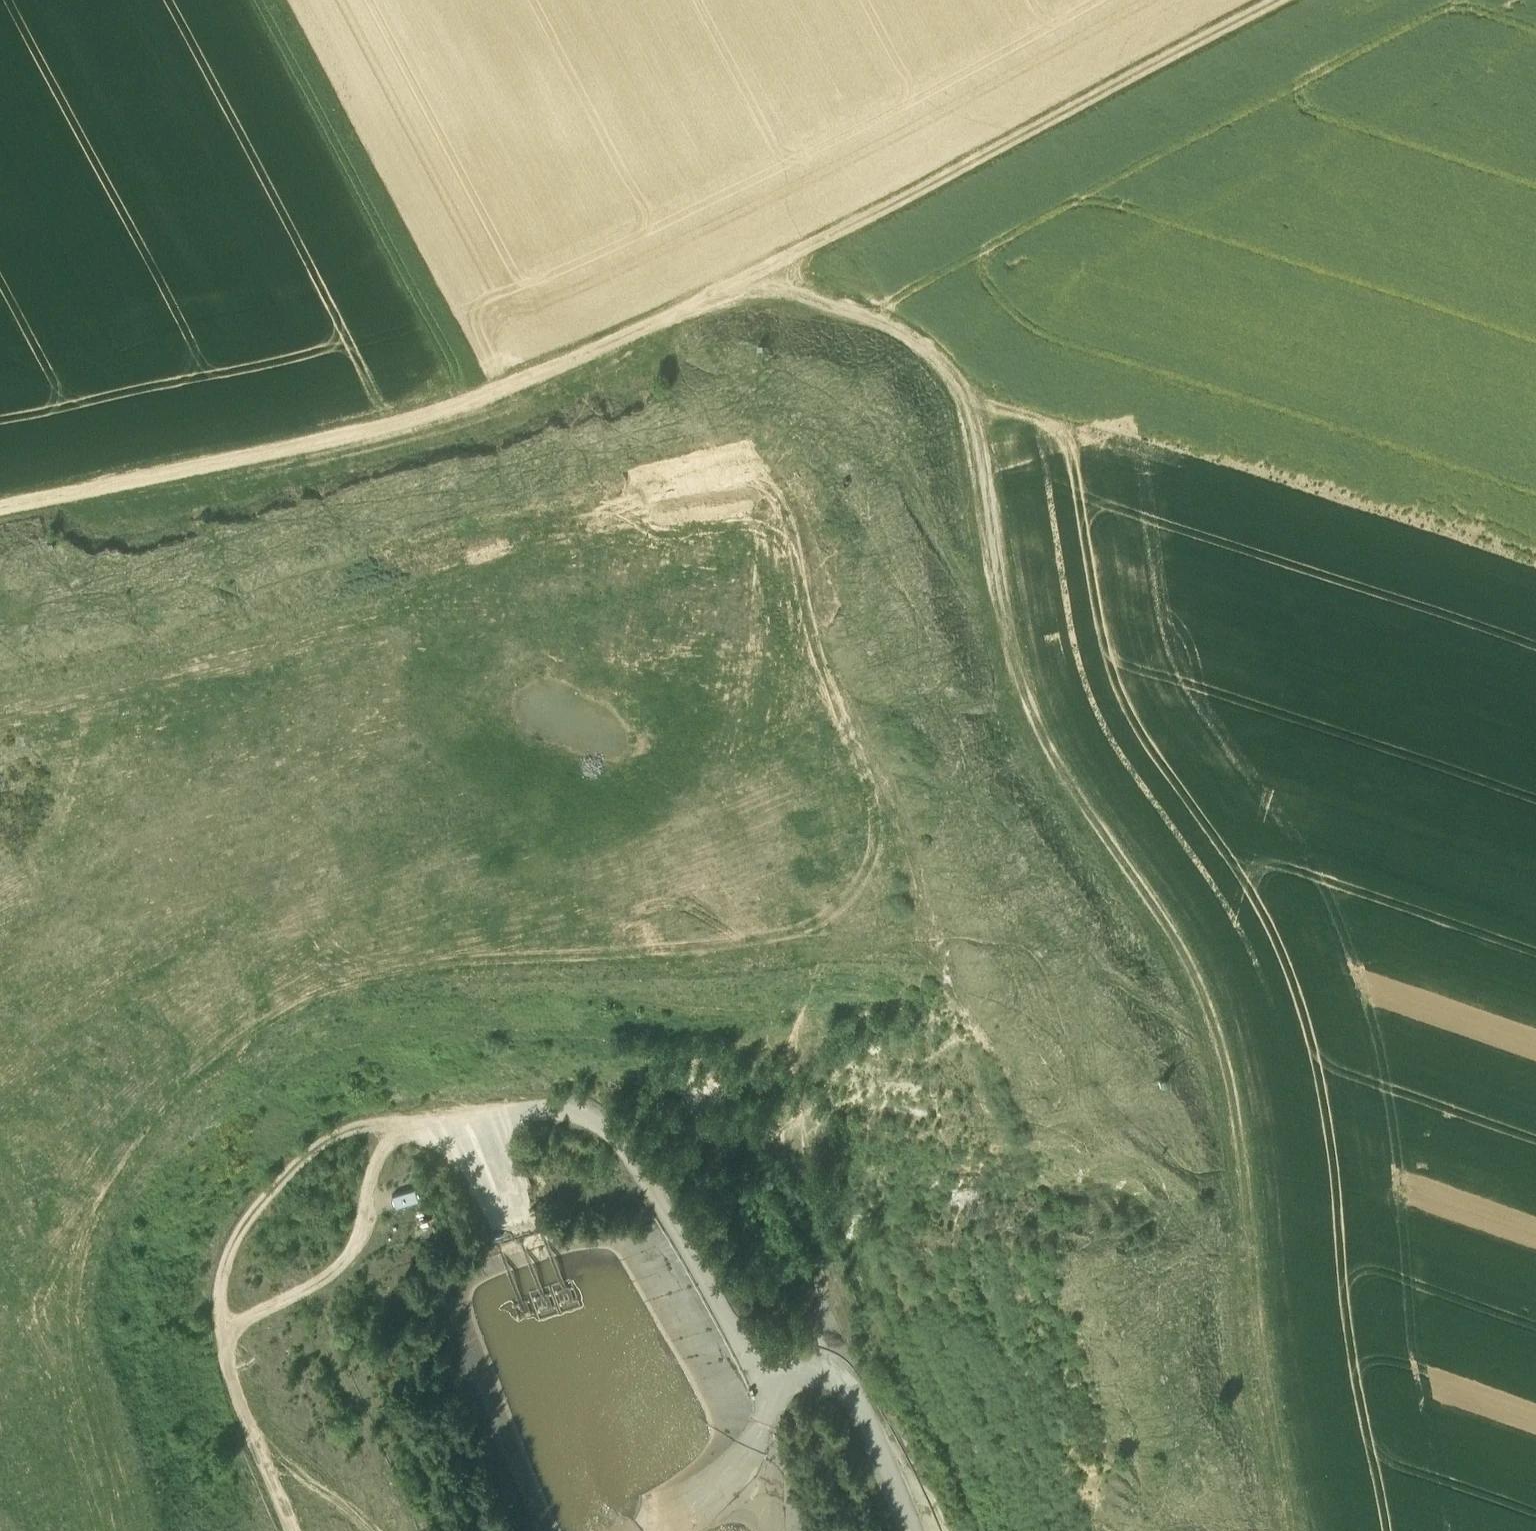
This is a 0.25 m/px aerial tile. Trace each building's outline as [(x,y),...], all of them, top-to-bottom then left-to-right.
[(411,1183),(388,1192),(393,1205),(416,1196),(411,1183)] [(561,1327),(607,1318),(596,1265),(556,1273),(555,1267),(510,1276),(518,1313),(521,1327),(559,1319),(561,1327)]
